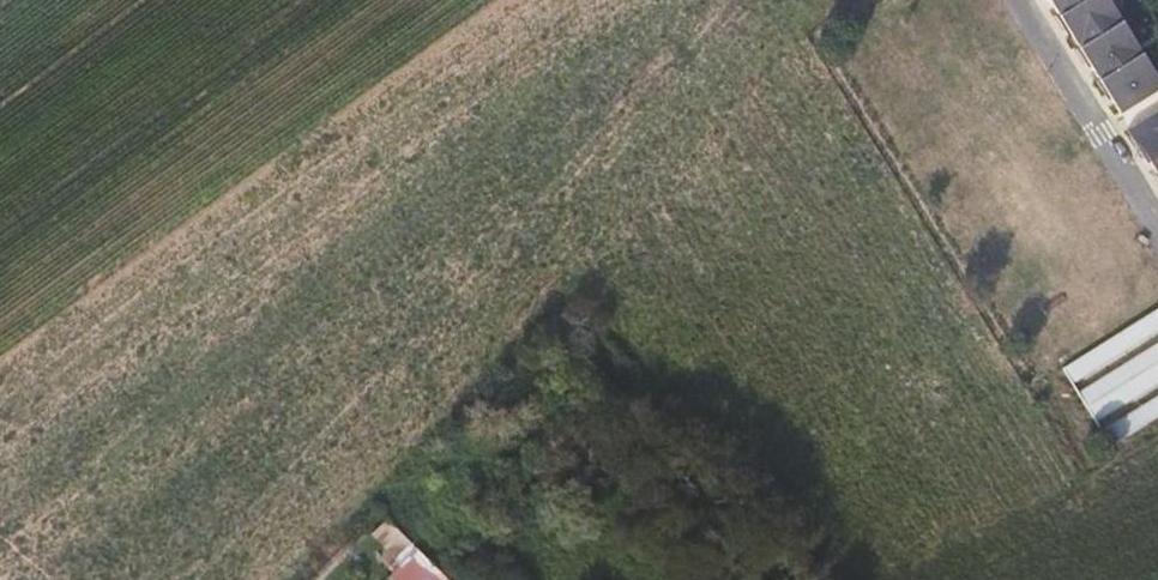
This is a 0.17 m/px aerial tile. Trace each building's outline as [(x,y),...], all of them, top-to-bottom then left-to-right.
[(1109,0),(1050,0),(1059,15),(1057,17),(1066,31),(1068,29),(1079,47),(1077,49),(1086,63),(1088,62),(1099,80),(1097,81),(1106,96),(1108,94),(1120,113),(1157,90),(1157,79),(1109,0)] [(1128,131),(1145,159),(1148,158),(1157,175),(1157,113),(1128,131)] [(1157,413),(1157,310),(1062,363),(1106,442),(1157,413)] [(402,562),(416,547),(387,517),(373,533),(402,562)] [(416,547),(402,562),(389,577),(393,579),(450,579),(416,547)]
